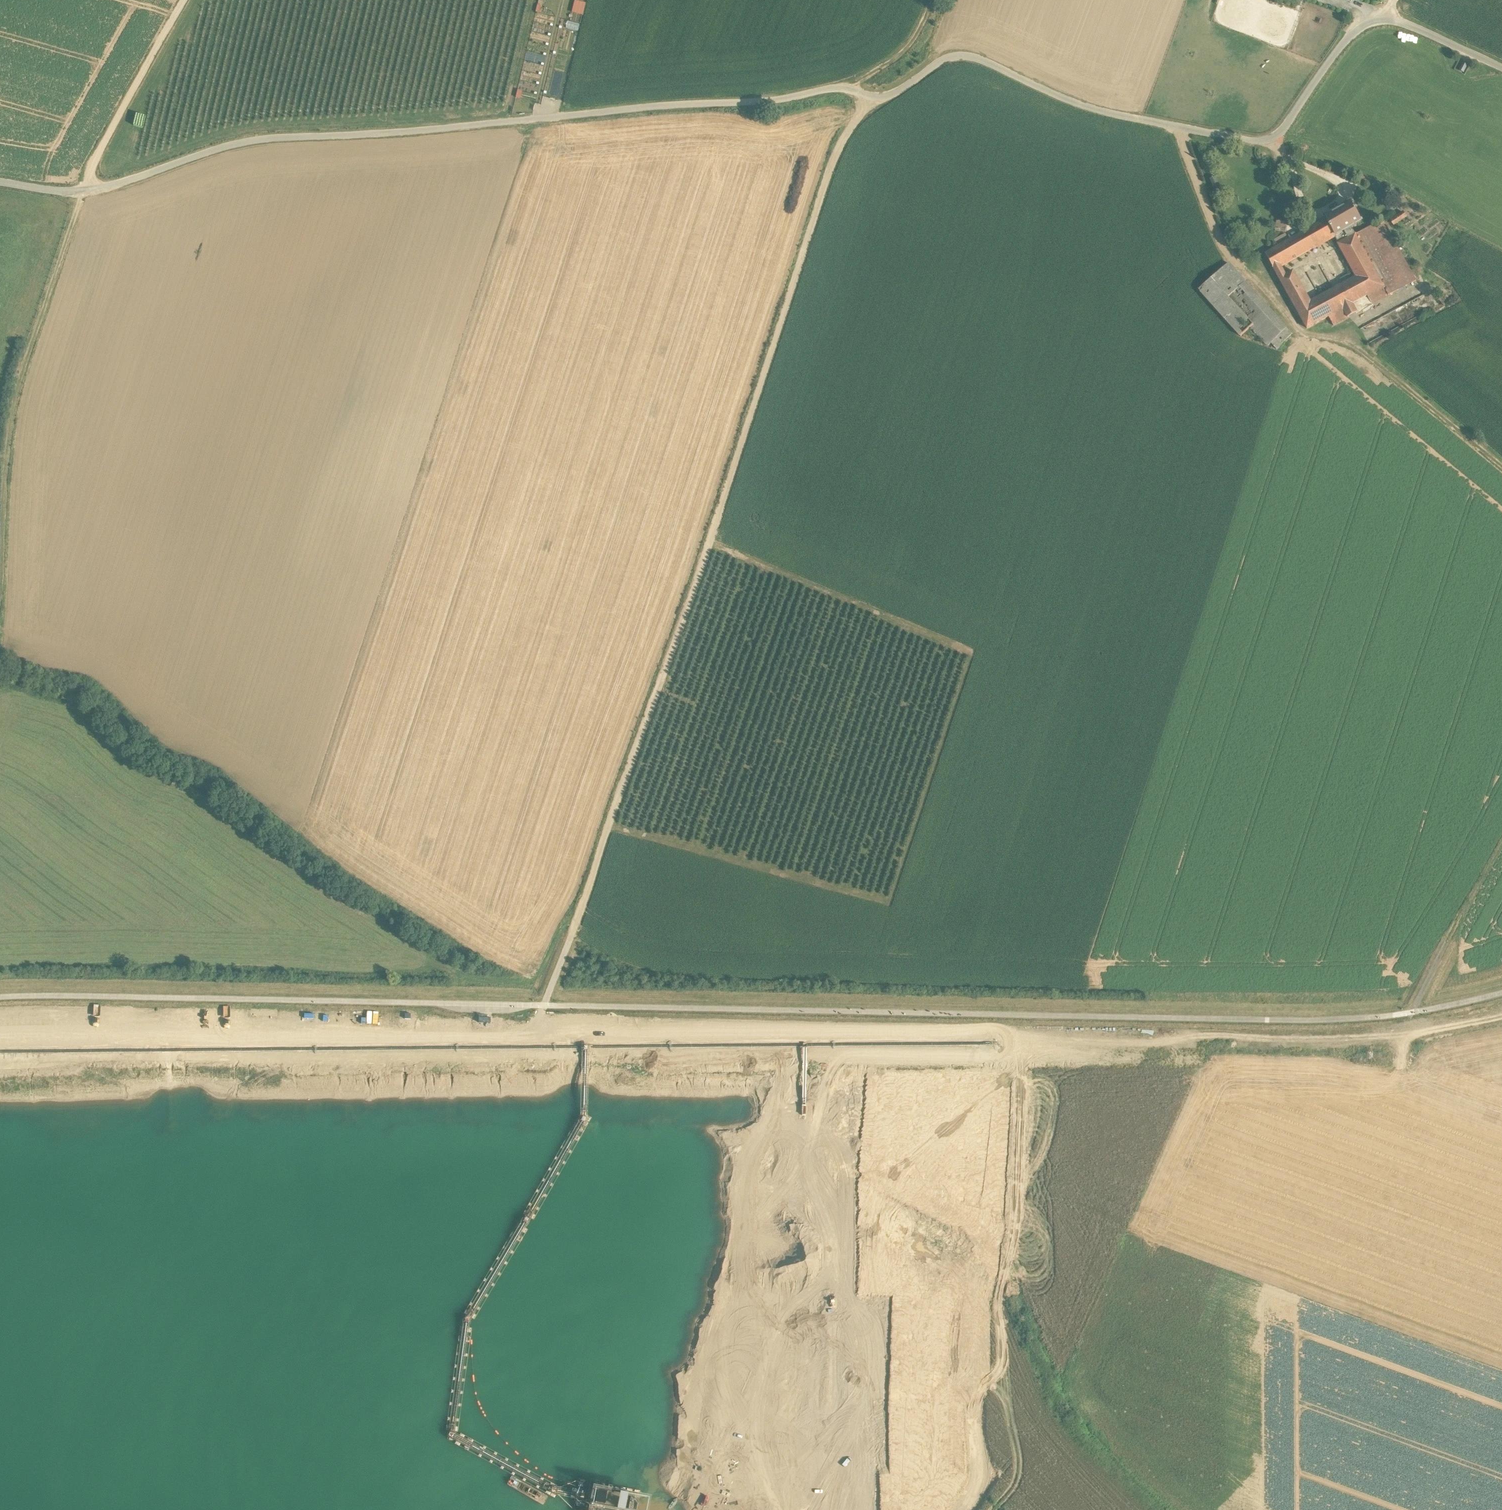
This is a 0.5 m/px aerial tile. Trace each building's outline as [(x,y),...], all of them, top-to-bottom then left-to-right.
[(1468,68),(1463,66),(1459,74),(1464,76),(1468,68)] [(1334,329),(1417,283),(1383,222),(1357,237),(1356,236),(1337,246),(1355,279),(1349,282),(1347,277),(1339,281),(1342,286),(1312,303),(1294,271),(1287,276),(1283,269),(1364,224),(1362,221),(1362,222),(1353,207),(1354,206),(1352,203),(1323,219),(1324,221),(1289,241),(1286,236),(1274,242),(1277,248),(1264,256),(1307,333),(1329,320),(1333,328),(1334,329)] [(1282,346),(1293,336),(1229,265),(1198,293),(1240,339),(1250,330),(1267,349),(1271,346),(1277,352),(1283,347),(1282,346)]
